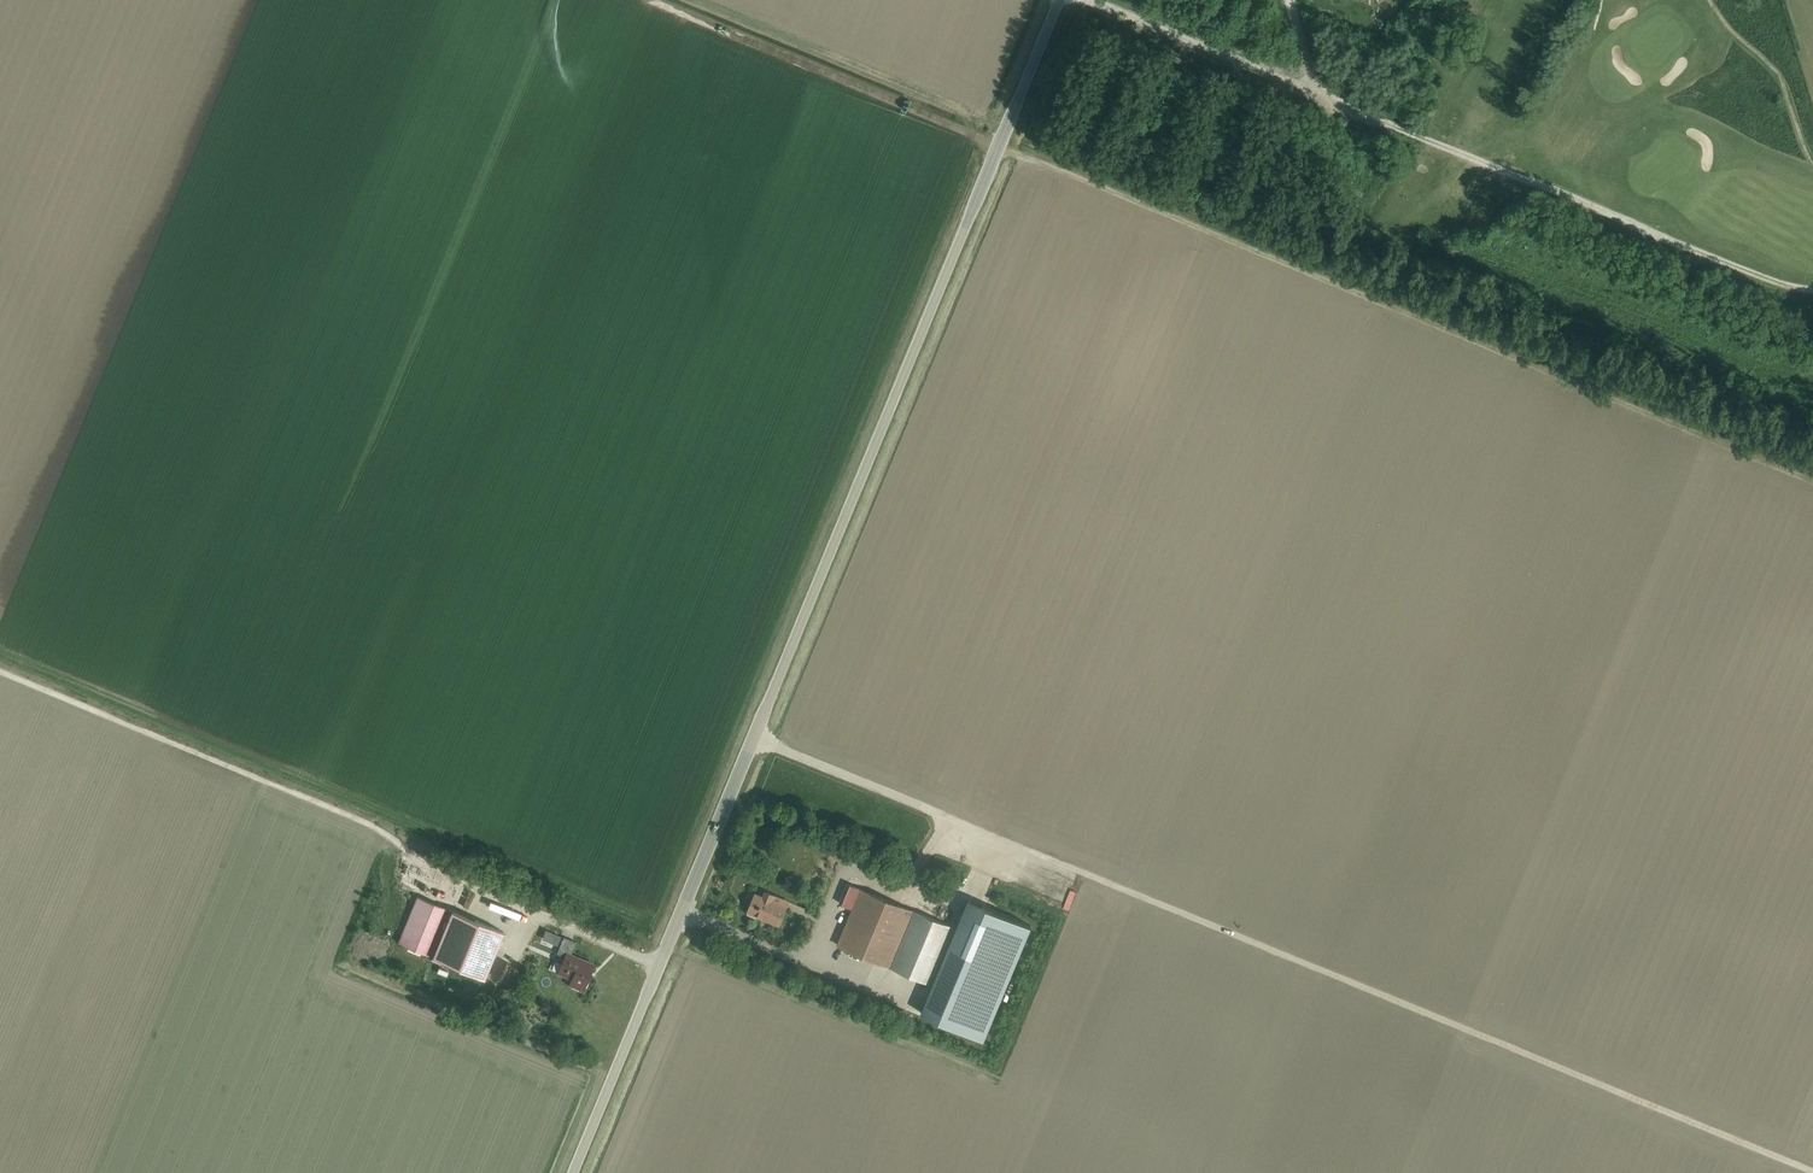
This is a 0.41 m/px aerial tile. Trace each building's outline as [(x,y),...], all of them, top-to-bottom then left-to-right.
[(1661,69),(1655,79),(1661,83),(1668,73),(1661,69)] [(837,945),(887,965),(910,910),(860,889),(837,945)] [(779,925),(787,907),(772,901),(774,895),(765,891),(763,897),(755,893),(747,912),(779,925)] [(842,904),(852,908),(857,895),(847,891),(842,904)] [(398,943),(432,957),(451,910),(417,896),(398,943)] [(968,900),(921,1013),(984,1039),(1031,926),(968,900)] [(451,910),(432,957),(483,978),(502,931),(451,910)] [(929,983),(952,927),(910,910),(887,965),(929,983)] [(391,925),(396,935),(401,933),(399,928),(400,927),(397,921),(391,925)] [(582,990),(593,964),(570,954),(576,941),(563,936),(558,949),(566,952),(557,975),(570,980),(569,984),(582,990)]
